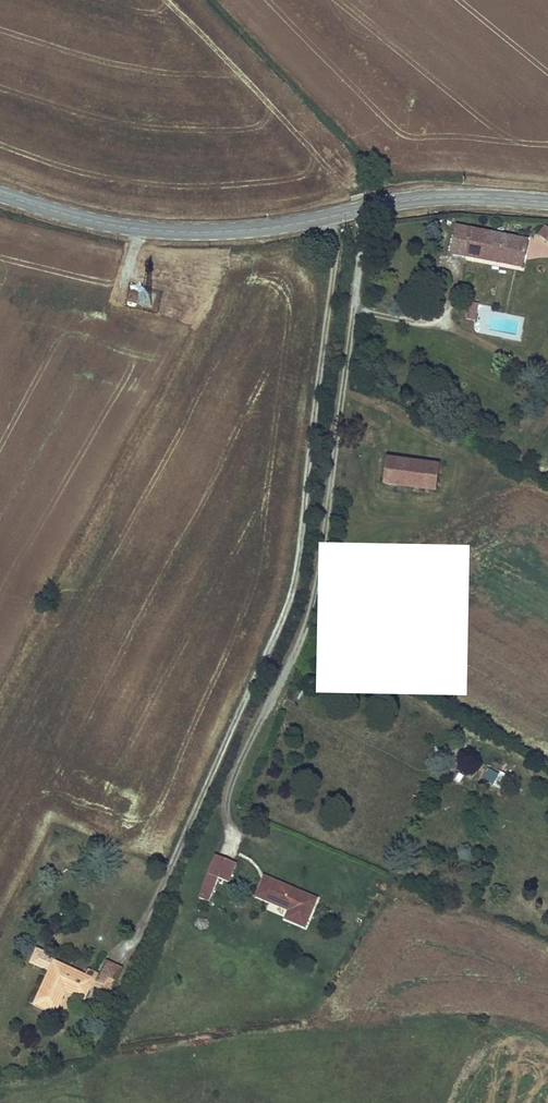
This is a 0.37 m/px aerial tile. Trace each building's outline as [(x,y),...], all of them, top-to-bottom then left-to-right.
[(547,241),(547,227),(545,225),(538,233),(547,241)] [(527,240),(455,226),(450,254),(482,260),(509,265),(511,265),(514,251),(525,253),(527,240)] [(525,253),(514,251),(511,265),(522,267),(525,253)] [(509,265),(482,260),(481,263),(508,268),(509,265)] [(477,304),(469,302),(466,319),(474,321),(477,304)] [(383,483),(435,490),(438,463),(386,456),(383,483)] [(488,770),(484,780),(494,784),(498,774),(488,770)] [(235,863),(215,855),(200,892),(210,896),(218,877),(227,881),(235,863)] [(316,900),(264,876),(256,894),(289,909),(285,917),(304,926),(316,900)] [(210,896),(200,892),(198,897),(208,901),(210,896)] [(49,953),(37,947),(31,960),(43,966),(49,953)] [(56,957),(49,953),(43,966),(50,969),(54,961),(56,957)] [(122,967),(106,960),(99,974),(96,982),(111,989),(122,967)] [(86,975),(54,961),(50,969),(35,1003),(54,1012),(64,990),(83,999),(90,983),(93,978),(86,975)] [(99,974),(89,969),(86,975),(93,978),(90,983),(110,993),(111,989),(96,982),(99,974)]
